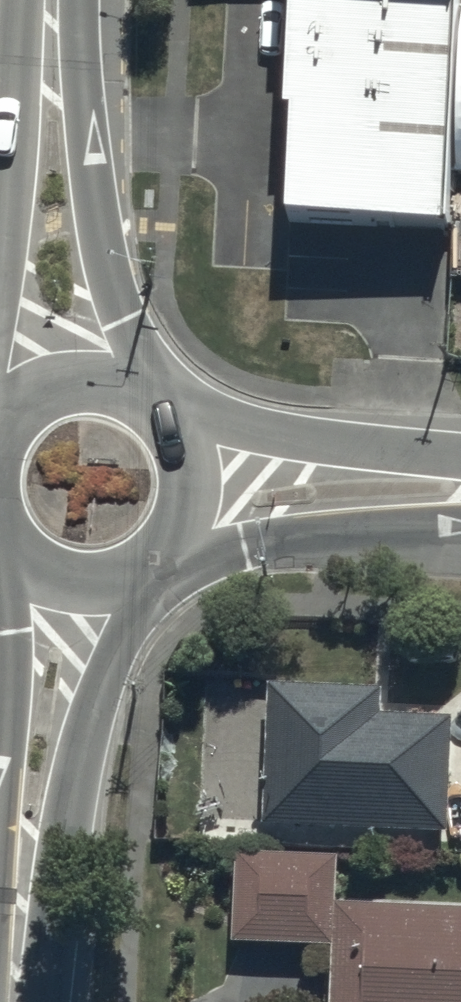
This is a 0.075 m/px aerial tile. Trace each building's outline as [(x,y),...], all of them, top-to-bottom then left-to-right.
[(276,225),(447,229),(460,3),(460,0),(291,0),(276,225)] [(377,681),(265,678),(259,817),(445,823),(449,711),(376,709),(377,681)] [(332,897),(334,850),(236,846),(232,938),(330,942),(328,1001),(460,1001),(460,902),(332,897)]
